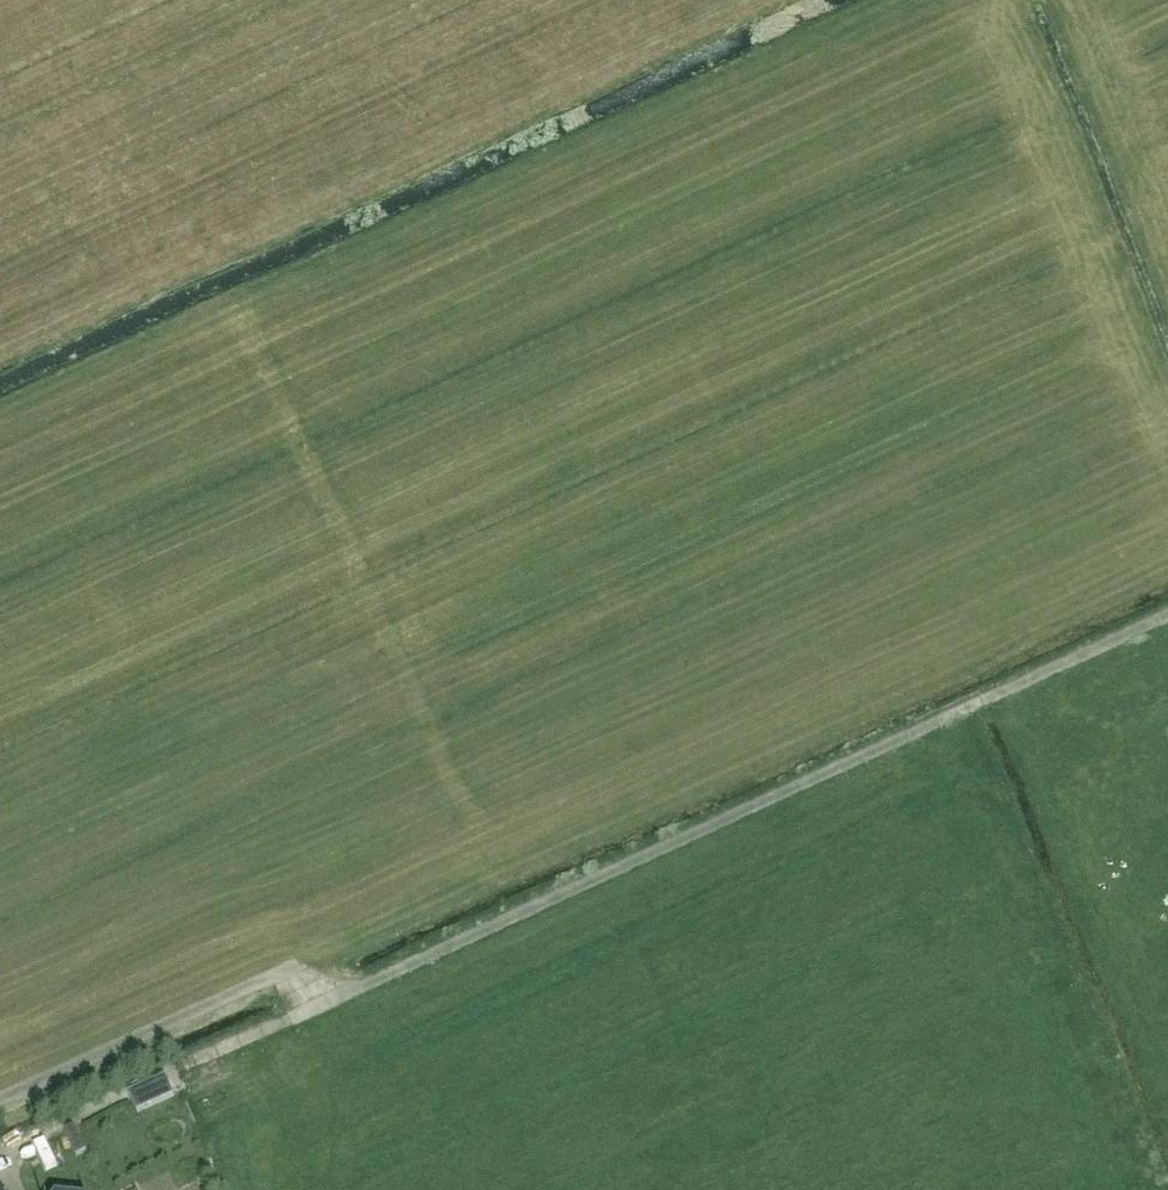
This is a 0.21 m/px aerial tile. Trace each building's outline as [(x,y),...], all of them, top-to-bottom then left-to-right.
[(129,1092),(138,1111),(174,1095),(165,1076),(129,1092)] [(138,1132),(131,1112),(118,1116),(125,1136),(138,1132)]
